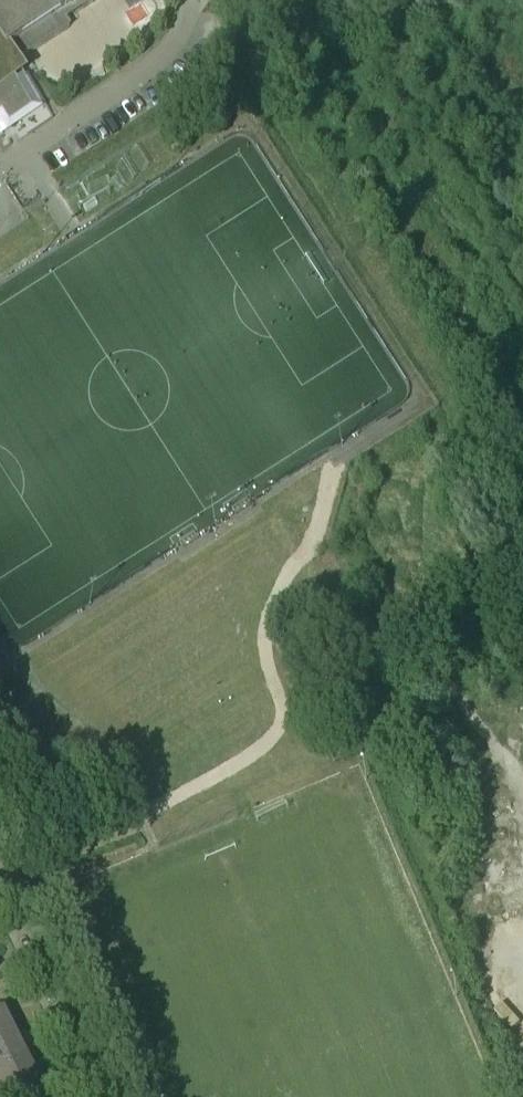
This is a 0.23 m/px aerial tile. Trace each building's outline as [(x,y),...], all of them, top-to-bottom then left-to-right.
[(1,115),(8,126),(32,111),(16,86),(15,87),(12,81),(22,75),(15,63),(69,29),(60,15),(80,2),(84,8),(97,0),(0,0),(0,115),(1,115)] [(7,1036),(12,1034),(1,1012),(0,1013),(0,1040),(7,1036)] [(20,1063),(7,1036),(0,1040),(0,1073),(20,1063)] [(34,1090),(20,1063),(0,1073),(0,1096),(20,1096),(34,1090)] [(39,1087),(34,1090),(20,1096),(44,1096),(39,1087)]
